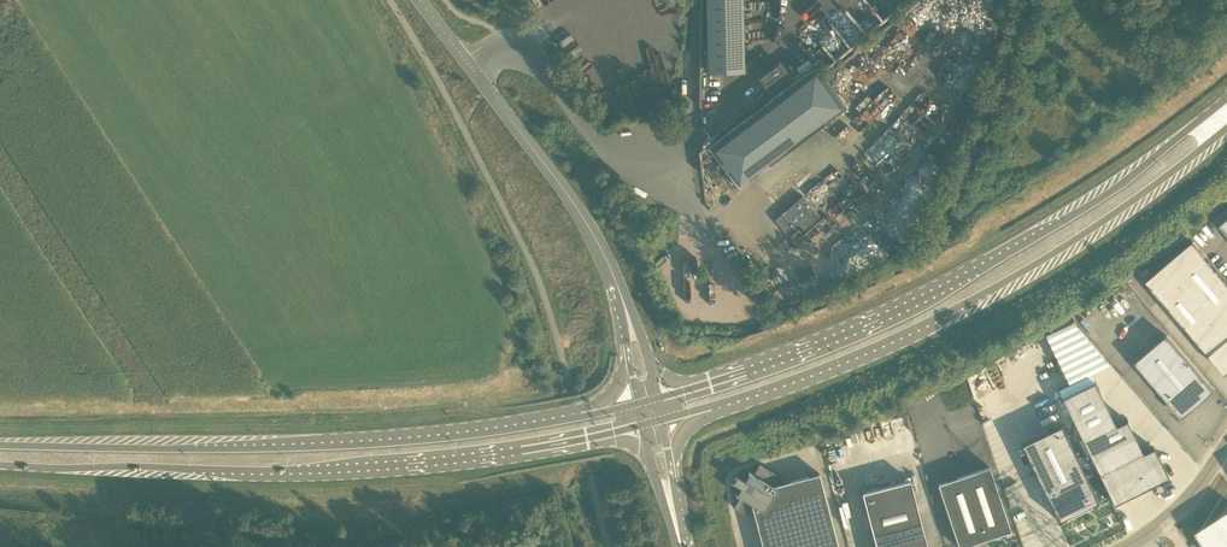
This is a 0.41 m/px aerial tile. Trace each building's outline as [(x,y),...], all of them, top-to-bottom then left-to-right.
[(708,64),(744,64),(744,0),(708,0),(708,64)] [(818,62),(710,141),(739,181),(847,102),(818,62)] [(775,67),(756,82),(762,89),(781,75),(775,67)] [(903,115),(863,150),(882,172),(912,147),(900,134),(911,125),(903,115)] [(784,231),(778,236),(782,242),(788,249),(796,260),(800,265),(813,255),(792,227),(809,211),(803,203),(814,194),(811,190),(776,219),(784,231)] [(1147,279),(1225,373),(1226,372),(1226,280),(1193,240),(1147,279)] [(1046,332),(1069,379),(1107,361),(1103,355),(1101,355),(1097,349),(1098,348),(1073,318),(1046,332)] [(1136,362),(1182,416),(1213,390),(1167,336),(1136,362)] [(1060,398),(1113,505),(1166,479),(1155,449),(1141,455),(1129,423),(1113,428),(1096,384),(1060,398)] [(1061,424),(1021,444),(1059,521),(1099,501),(1061,424)] [(760,464),(753,474),(749,472),(748,472),(749,473),(745,480),(736,475),(736,476),(737,476),(734,481),(733,481),(732,482),(741,487),(737,494),(736,494),(740,497),(734,508),(746,515),(752,505),(763,546),(839,546),(820,473),(790,481),(760,464)] [(990,467),(938,484),(959,546),(963,546),(1011,531),(990,467)] [(910,480),(863,492),(877,546),(928,546),(910,480)] [(1196,533),(1205,546),(1226,546),(1226,513),(1196,533)]
